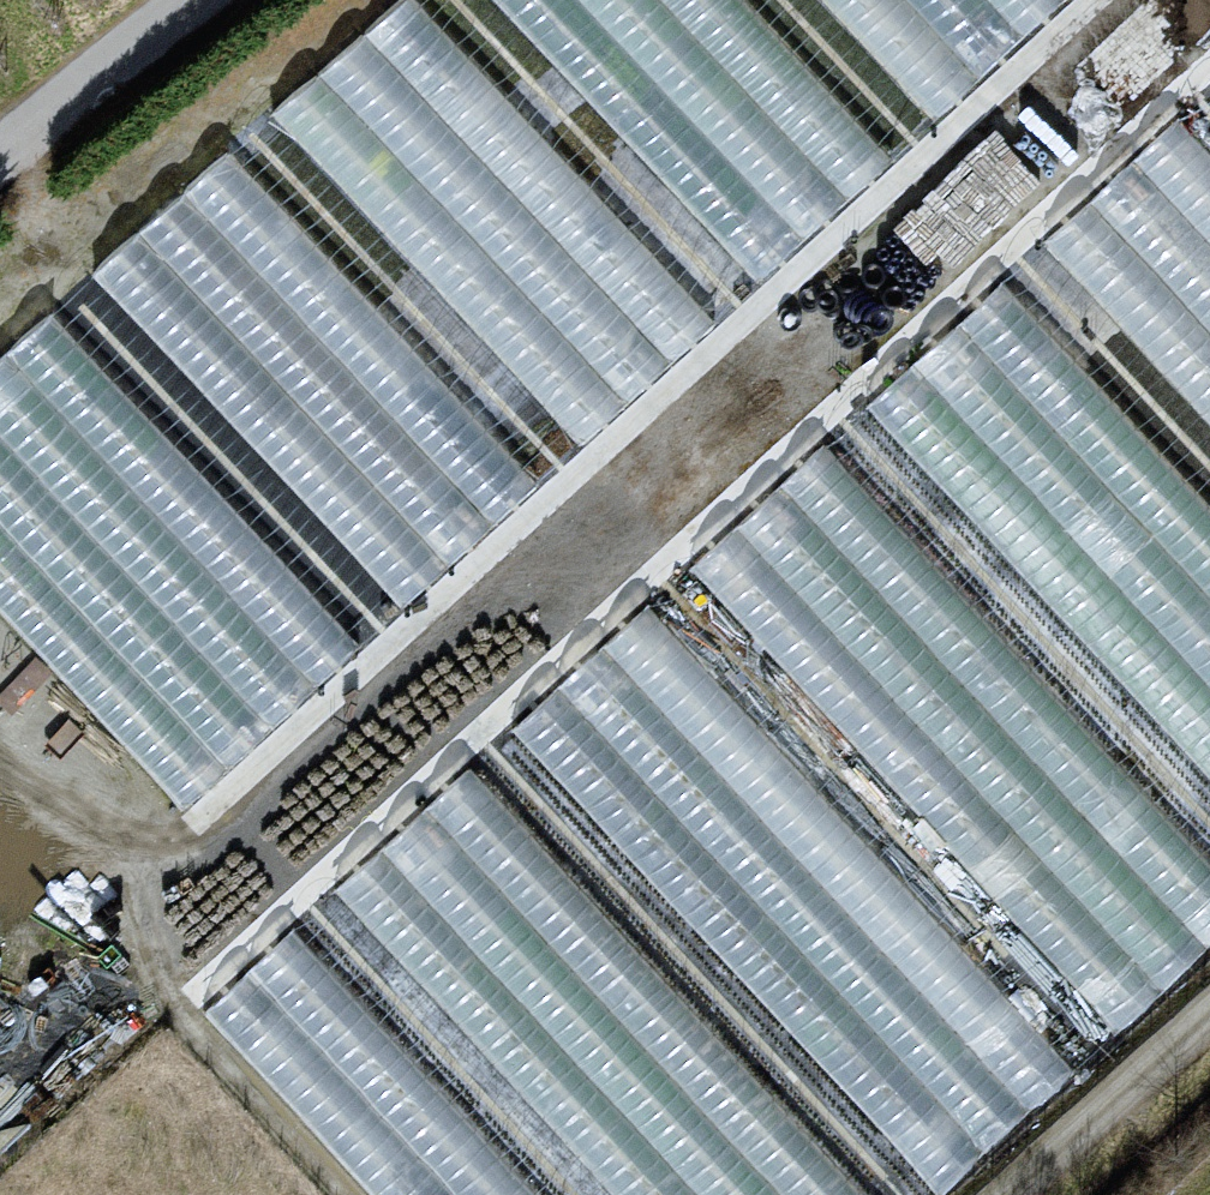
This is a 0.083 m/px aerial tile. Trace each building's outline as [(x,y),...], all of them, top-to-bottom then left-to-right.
[(582,434),(714,313),(425,0),(386,0),(275,101),(582,434)] [(717,308),(755,274),(502,0),(433,0),(717,308)] [(757,269),(890,149),(753,0),(510,0),(757,269)] [(898,148),(934,115),(827,0),(760,0),(898,148)] [(933,110),(1054,0),(833,0),(933,110)] [(582,436),(265,103),(228,138),(545,470),(582,436)] [(1179,107),(859,393),(829,520),(777,508),(797,490),(791,491),(707,566),(941,826),(932,866),(899,859),(1066,1044),(1157,963),(993,925),(1048,876),(945,761),(1066,746),(1142,830),(1123,910),(1201,928),(1209,919),(1209,846),(1074,695),(1201,679),(1193,617),(1209,621),(1209,141),(1179,107)] [(183,801),(539,479),(229,140),(0,347),(0,601),(183,801)] [(646,593),(510,718),(941,1182),(1077,1058),(646,593)] [(473,751),(612,898),(646,866),(508,719),(473,751)] [(624,1194),(865,1194),(477,751),(340,869),(624,1194)] [(386,1194),(619,1194),(336,877),(206,993),(386,1194)]
